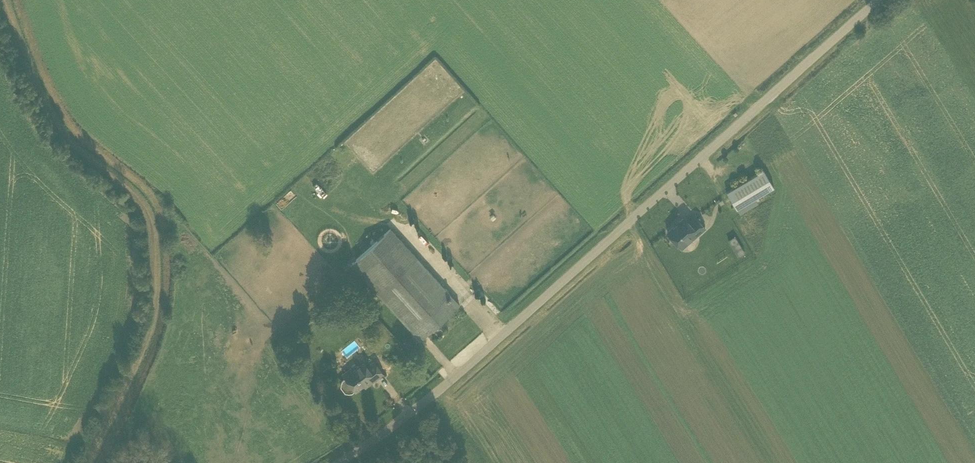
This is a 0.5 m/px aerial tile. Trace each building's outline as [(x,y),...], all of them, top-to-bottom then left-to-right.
[(737,209),(774,187),(763,169),(726,191),(737,209)] [(680,245),(703,225),(696,216),(689,222),(684,216),(667,231),(670,234),(669,235),(669,237),(672,241),(674,241),(675,240),(680,245)] [(460,304),(391,227),(345,269),(354,278),(360,273),(368,282),(362,288),(371,297),(377,291),(420,339),(460,304)] [(738,240),(735,236),(728,240),(731,244),(738,240)] [(342,372),(346,377),(343,379),(342,382),(341,385),(345,391),(349,391),(352,391),(355,389),(355,390),(374,376),(376,378),(383,372),(373,359),(366,364),(363,360),(354,367),(352,364),(342,372)]
